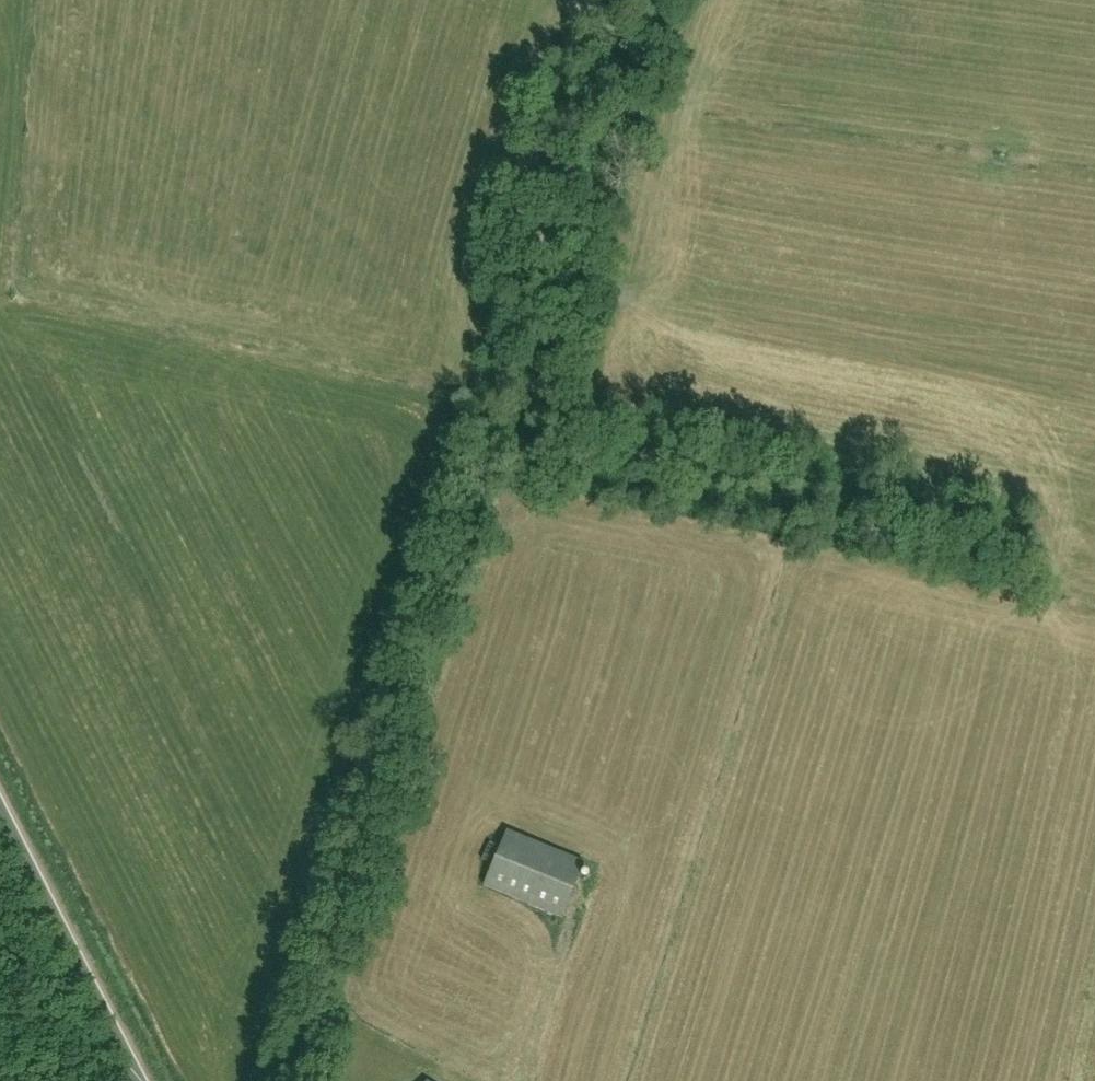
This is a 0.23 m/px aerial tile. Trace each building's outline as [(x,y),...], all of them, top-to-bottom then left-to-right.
[(561,917),(584,863),(507,831),(484,885),(561,917)] [(372,1041),(385,1021),(376,1015),(362,1035),(372,1041)]
